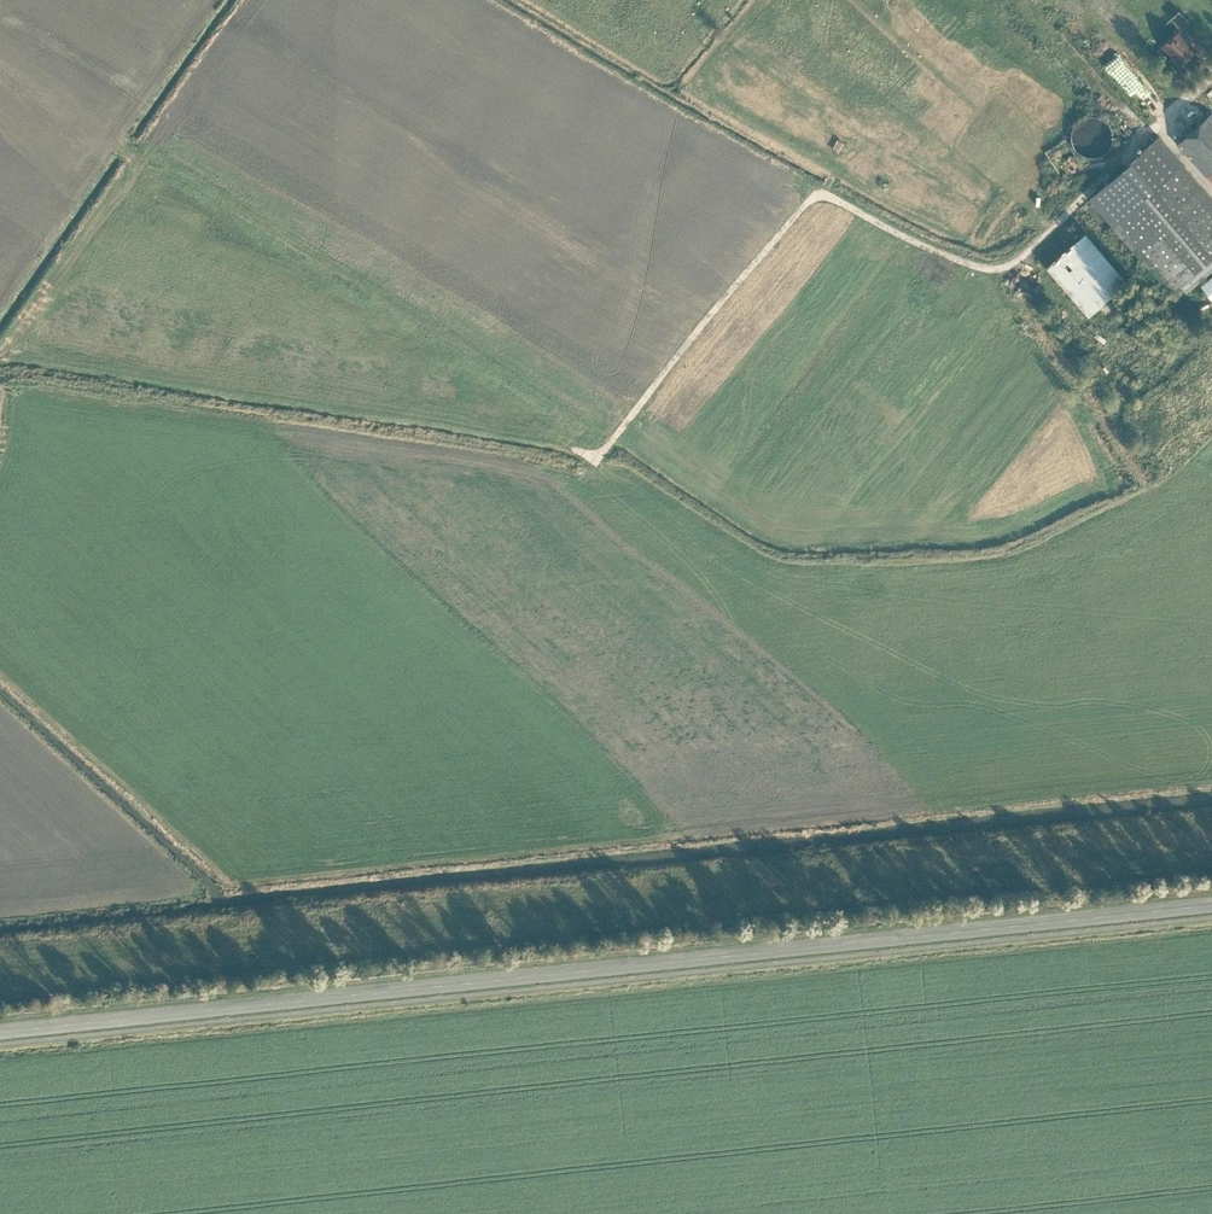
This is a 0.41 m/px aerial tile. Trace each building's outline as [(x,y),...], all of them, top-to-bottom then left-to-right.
[(1178,12),(1170,20),(1180,30),(1188,23),(1178,12)] [(1195,50),(1178,32),(1161,48),(1179,66),(1195,50)] [(1111,124),(1105,118),(1096,115),(1088,115),(1080,119),(1074,127),(1072,137),(1075,146),(1082,153),(1091,157),(1101,155),(1109,149),(1113,142),(1114,133),(1111,124)] [(1181,140),(1208,171),(1211,168),(1211,117),(1210,115),(1181,140)] [(1161,138),(1091,197),(1171,290),(1211,255),(1211,197),(1161,138)] [(1129,284),(1085,233),(1045,268),(1089,319),(1129,284)]
